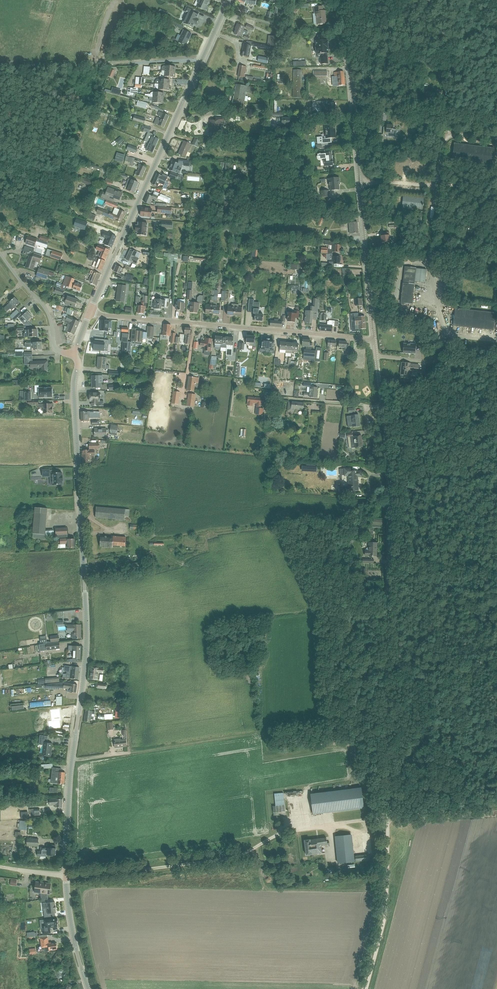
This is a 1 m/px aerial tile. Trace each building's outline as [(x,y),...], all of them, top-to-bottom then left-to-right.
[(196,7),(205,11),(206,10),(207,10),(208,8),(207,7),(210,0),(200,0),(196,7)] [(188,14),(184,23),(193,27),(194,24),(196,25),(199,19),(197,18),(198,15),(193,13),(194,9),(187,6),(184,12),(188,14)] [(323,11),(323,7),(314,7),(314,14),(316,13),(317,25),(326,24),(325,11),(323,11)] [(248,32),(247,32),(243,30),(245,27),(237,24),(236,27),(237,27),(234,34),(248,40),(250,37),(246,36),(248,32)] [(178,42),(181,44),(186,46),(192,34),(184,30),(181,36),(178,35),(175,40),(178,41),(178,42)] [(316,46),(316,54),(317,54),(324,53),(326,53),(328,53),(328,48),(328,41),(327,41),(327,40),(325,40),(325,35),(318,36),(318,41),(316,41),(317,46),(316,46)] [(242,56),(246,57),(249,57),(251,46),(246,45),(244,44),(242,56)] [(251,65),(251,68),(267,70),(267,72),(269,72),(273,72),(273,70),(268,69),(268,67),(266,67),(266,65),(262,64),(262,66),(255,65),(251,65)] [(239,77),(239,78),(238,81),(245,82),(245,81),(252,82),(253,77),(246,76),(246,78),(245,78),(247,67),(240,66),(238,76),(239,77)] [(293,70),(293,97),(302,97),(302,70),(293,70)] [(345,85),(344,72),(334,73),(335,77),(338,77),(339,86),(345,85)] [(266,81),(254,79),(254,82),(261,83),(267,84),(268,82),(270,82),(270,80),(270,79),(270,78),(270,77),(271,74),(267,74),(266,77),(266,81)] [(252,87),(236,84),(233,102),(244,104),(246,93),(251,94),(252,87)] [(427,92),(426,101),(434,102),(435,93),(427,92)] [(263,104),(254,105),(254,113),(263,112),(263,104)] [(160,118),(166,121),(169,116),(159,111),(158,115),(161,117),(160,118)] [(279,117),(279,124),(290,125),(290,118),(283,118),(284,113),(280,112),(279,113),(270,113),(270,117),(279,117)] [(134,116),(133,120),(144,124),(146,119),(134,116)] [(166,121),(160,118),(157,117),(156,119),(154,124),(163,128),(166,121)] [(209,132),(214,133),(219,133),(220,122),(223,122),(223,118),(221,118),(216,118),(216,121),(210,120),(210,121),(212,121),(211,126),(212,126),(211,127),(210,127),(209,132)] [(392,138),(393,126),(387,125),(387,128),(384,127),(383,134),(387,135),(387,137),(392,138)] [(317,144),(323,143),(332,143),(331,138),(336,138),(335,126),(325,127),(326,137),(317,137),(317,144)] [(146,142),(156,146),(159,139),(155,137),(152,136),(153,134),(149,133),(148,132),(144,141),(146,142)] [(119,145),(124,141),(121,137),(116,141),(119,145)] [(200,140),(195,138),(192,145),(184,141),(178,154),(186,157),(188,151),(191,153),(194,146),(198,147),(200,140)] [(142,151),(142,152),(146,153),(147,151),(152,153),(156,146),(146,142),(143,148),(140,147),(139,150),(142,151)] [(494,148),(454,143),(454,147),(452,147),(452,152),(453,152),(452,160),(492,165),(493,157),(495,157),(496,152),(494,152),(494,148)] [(324,160),(324,166),(333,165),(332,157),(331,152),(327,153),(327,154),(318,155),(317,156),(317,158),(317,159),(319,160),(320,160),(322,160),(323,159),(324,159),(324,160)] [(115,160),(122,163),(125,155),(117,153),(115,160)] [(124,164),(133,166),(134,158),(126,156),(124,164)] [(169,170),(178,173),(177,175),(183,177),(184,175),(179,173),(181,169),(177,167),(178,164),(172,161),(169,170)] [(76,168),(75,172),(76,173),(77,173),(80,166),(81,165),(88,167),(88,168),(90,169),(91,169),(91,167),(101,170),(102,168),(89,164),(89,165),(88,165),(78,162),(76,168)] [(146,168),(140,165),(139,164),(138,167),(139,168),(138,172),(136,171),(135,174),(142,178),(146,168)] [(181,182),(183,177),(177,175),(171,172),(169,177),(177,180),(177,181),(180,182),(181,182)] [(157,174),(152,185),(158,187),(159,183),(164,185),(162,189),(166,189),(169,184),(168,182),(166,181),(168,176),(167,176),(163,174),(162,176),(157,174)] [(330,191),(339,190),(339,183),(340,183),(339,178),(328,179),(329,186),(330,186),(330,191)] [(127,184),(136,188),(139,183),(129,179),(127,184)] [(124,189),(130,191),(134,193),(136,188),(127,184),(124,189)] [(308,192),(314,191),(313,186),(304,187),(305,195),(308,194),(308,192)] [(107,194),(104,193),(103,192),(101,197),(111,201),(112,197),(116,199),(120,200),(123,193),(109,188),(107,194)] [(152,199),(157,201),(158,199),(163,201),(167,202),(169,198),(160,194),(158,196),(153,194),(152,196),(148,194),(144,202),(150,205),(152,199)] [(403,196),(402,208),(422,210),(424,198),(403,196)] [(118,205),(106,200),(105,204),(117,208),(118,205)] [(172,208),(166,207),(158,206),(157,213),(171,214),(172,208)] [(125,212),(121,210),(120,210),(118,215),(98,208),(96,212),(116,220),(121,222),(125,212)] [(141,216),(152,217),(152,209),(142,208),(141,216)] [(87,218),(89,219),(94,221),(96,216),(91,214),(89,213),(87,218)] [(74,226),(85,230),(88,222),(77,218),(74,226)] [(350,234),(358,233),(357,222),(349,223),(350,234)] [(136,226),(136,231),(136,232),(136,231),(138,231),(137,235),(143,235),(143,236),(144,236),(144,235),(146,236),(147,224),(138,223),(138,226),(136,226)] [(105,245),(111,248),(116,237),(111,235),(109,234),(104,232),(102,237),(107,238),(105,245)] [(381,243),(386,242),(390,242),(389,236),(389,232),(382,233),(383,236),(381,236),(381,243)] [(69,240),(79,244),(80,239),(71,235),(69,240)] [(48,243),(40,240),(28,237),(26,244),(35,247),(36,242),(47,245),(48,243)] [(335,242),(330,241),(325,241),(324,245),(330,245),(330,249),(328,249),(328,248),(321,248),(321,253),(331,254),(331,252),(336,252),(341,253),(341,245),(335,245),(335,242)] [(22,254),(28,256),(29,253),(33,254),(35,249),(25,246),(22,254)] [(96,250),(102,252),(100,257),(106,260),(110,251),(109,250),(110,249),(102,246),(102,247),(98,246),(96,250)] [(50,257),(61,261),(63,254),(52,251),(50,257)] [(126,259),(135,263),(137,264),(139,259),(136,257),(137,252),(134,251),(133,252),(130,251),(126,259)] [(33,270),(35,265),(36,261),(40,262),(42,256),(34,253),(32,258),(29,256),(25,267),(33,270)] [(173,258),(177,259),(177,253),(163,253),(163,256),(168,257),(168,261),(173,262),(173,258)] [(105,261),(90,255),(88,258),(89,258),(89,259),(91,260),(92,260),(95,261),(97,262),(95,268),(93,267),(92,267),(93,267),(95,268),(102,271),(105,261)] [(340,264),(340,261),(341,261),(341,258),(340,258),(340,257),(332,257),(332,260),(329,260),(328,263),(321,263),(321,266),(334,267),(334,264),(340,264)] [(125,276),(124,276),(122,275),(124,269),(121,267),(116,265),(113,271),(117,273),(116,277),(120,279),(123,280),(129,281),(131,275),(126,274),(125,277),(125,276)] [(412,304),(414,281),(425,283),(426,271),(416,270),(416,269),(405,267),(403,291),(402,291),(401,294),(402,294),(401,305),(404,305),(404,303),(412,304)] [(39,269),(36,276),(46,279),(49,272),(39,269)] [(90,283),(91,283),(95,285),(100,274),(91,270),(90,274),(93,275),(90,283)] [(72,289),(76,290),(80,291),(82,286),(79,284),(79,283),(74,282),(75,279),(70,278),(66,287),(72,289)] [(116,301),(124,302),(126,286),(118,285),(116,301)] [(203,304),(203,300),(203,296),(200,295),(197,298),(197,303),(191,303),(190,312),(197,313),(198,307),(199,307),(199,303),(203,304)] [(75,308),(77,300),(64,296),(63,299),(66,301),(65,304),(75,308)] [(138,306),(138,308),(138,313),(144,314),(144,310),(145,310),(146,306),(144,306),(145,303),(148,303),(148,296),(143,296),(143,302),(142,302),(141,306),(138,306)] [(159,296),(159,297),(157,299),(154,299),(154,303),(153,303),(152,307),(151,307),(156,308),(156,309),(161,310),(161,307),(164,307),(164,309),(168,309),(169,299),(162,298),(161,297),(159,296)] [(206,314),(212,314),(214,297),(211,296),(210,302),(210,305),(206,305),(206,309),(206,314)] [(12,310),(16,307),(20,303),(15,298),(7,305),(4,308),(7,312),(11,308),(12,310)] [(317,319),(318,307),(319,299),(313,299),(313,307),(310,307),(310,311),(306,311),(305,323),(312,323),(312,319),(317,319)] [(177,305),(176,305),(175,309),(177,309),(176,310),(178,310),(178,311),(184,312),(185,307),(185,304),(181,303),(177,302),(177,305)] [(227,315),(234,316),(235,304),(232,304),(232,307),(228,307),(228,310),(227,315)] [(286,316),(285,316),(285,307),(280,307),(279,315),(282,316),(282,322),(278,321),(278,320),(275,319),(274,321),(271,321),(270,326),(282,328),(282,322),(285,322),(286,316)] [(296,307),(295,311),(295,314),(288,313),(288,321),(295,322),(295,318),(298,318),(299,311),(298,311),(298,307),(296,307)] [(259,309),(253,308),(253,313),(253,314),(255,314),(254,321),(263,321),(263,316),(263,314),(259,314),(259,309)] [(453,326),(493,330),(495,313),(455,309),(453,326)] [(12,319),(19,312),(17,310),(13,313),(10,316),(12,319)] [(19,312),(12,319),(14,321),(21,314),(19,312)] [(25,324),(29,320),(33,317),(28,312),(20,319),(22,322),(22,321),(25,324)] [(62,322),(68,324),(70,325),(70,327),(68,326),(67,329),(66,328),(65,331),(74,335),(80,322),(73,319),(73,318),(65,314),(63,319),(62,322)] [(365,316),(356,317),(355,317),(356,329),(366,328),(365,316)] [(100,331),(109,331),(109,320),(101,320),(100,331)] [(320,325),(320,331),(332,332),(332,326),(338,327),(339,321),(329,320),(329,321),(327,321),(327,325),(320,325)] [(170,336),(171,329),(170,328),(170,325),(164,325),(163,336),(170,336)] [(128,342),(127,350),(131,351),(131,344),(136,344),(136,341),(142,342),(142,339),(147,339),(153,339),(154,331),(154,327),(148,327),(147,333),(143,332),(139,332),(137,332),(137,330),(133,329),(132,334),(132,341),(132,342),(128,342)] [(255,343),(255,342),(255,337),(247,336),(246,345),(249,345),(249,346),(255,346),(256,343),(255,343)] [(315,357),(315,352),(315,351),(311,351),(312,347),(312,343),(310,343),(310,339),(303,338),(302,343),(302,346),(307,346),(306,349),(305,349),(304,353),(304,356),(315,357)] [(205,342),(201,341),(200,346),(205,347),(204,351),(210,352),(212,340),(206,339),(205,342)] [(264,353),(270,353),(270,350),(273,350),(274,341),(262,340),(262,349),(265,350),(264,353)] [(336,347),(336,346),(336,341),(328,340),(327,349),(330,350),(331,346),(336,347)] [(108,349),(109,341),(101,341),(101,344),(94,343),(93,351),(104,352),(104,349),(108,349)] [(347,342),(339,341),(339,347),(344,348),(344,351),(346,351),(347,342)] [(41,343),(36,343),(33,343),(25,343),(25,347),(31,347),(31,351),(35,350),(42,350),(41,343)] [(404,344),(403,353),(411,353),(415,353),(416,344),(410,344),(404,344)] [(32,362),(32,357),(24,357),(24,359),(25,362),(25,365),(31,365),(31,368),(35,368),(35,367),(42,367),(42,371),(48,370),(48,361),(32,362)] [(97,368),(102,368),(109,369),(109,366),(106,366),(107,358),(103,358),(98,357),(97,368)] [(402,363),(400,374),(409,375),(409,371),(418,372),(419,365),(412,364),(412,365),(410,365),(410,364),(402,363)] [(100,376),(96,376),(91,376),(92,387),(101,387),(101,383),(103,383),(102,376),(100,376)] [(189,377),(187,390),(194,391),(195,388),(196,378),(189,377)] [(307,393),(304,393),(304,397),(308,397),(308,396),(310,397),(316,398),(317,388),(311,387),(310,393),(307,392),(307,393)] [(52,388),(39,388),(39,397),(52,397),(52,394),(53,393),(53,392),(52,391),(52,388)] [(31,392),(25,392),(25,391),(20,391),(20,401),(25,401),(31,401),(31,392)] [(92,406),(97,406),(99,406),(104,405),(104,401),(100,401),(100,393),(90,393),(90,401),(92,401),(92,406)] [(189,394),(187,406),(194,407),(196,395),(189,394)] [(255,397),(255,398),(248,397),(248,405),(252,406),(253,403),(257,403),(257,408),(256,408),(256,415),(263,415),(264,409),(260,408),(261,404),(263,404),(264,399),(256,398),(255,397)] [(53,404),(43,404),(38,404),(38,401),(28,401),(28,402),(26,402),(26,405),(28,405),(36,405),(36,406),(38,408),(43,408),(44,414),(52,413),(53,413),(52,407),(53,407),(53,404)] [(303,410),(303,408),(304,403),(288,402),(287,411),(294,412),(294,409),(303,410)] [(96,411),(81,412),(81,421),(89,421),(89,414),(92,414),(92,417),(97,417),(96,411)] [(352,416),(347,416),(348,427),(353,427),(360,426),(359,415),(352,416)] [(111,424),(110,434),(119,436),(120,433),(117,432),(118,426),(111,424)] [(352,434),(347,435),(347,437),(348,437),(351,437),(352,448),(355,448),(357,448),(362,447),(361,436),(356,437),(353,437),(352,434)] [(90,455),(95,455),(94,451),(89,451),(89,450),(82,451),(83,463),(84,463),(84,464),(88,464),(88,462),(90,462),(90,455)] [(344,469),(345,474),(345,475),(348,475),(349,491),(358,490),(357,476),(362,476),(361,472),(357,472),(357,471),(350,472),(350,468),(344,469)] [(58,470),(49,470),(50,474),(52,474),(53,485),(63,485),(62,481),(63,481),(63,476),(62,476),(62,473),(58,473),(58,470)] [(46,538),(46,530),(47,515),(47,508),(35,507),(34,514),(33,533),(33,536),(46,538)] [(129,509),(96,507),(96,518),(125,520),(125,516),(129,517),(129,509)] [(66,548),(75,547),(75,539),(67,540),(67,528),(56,529),(56,535),(58,535),(58,539),(60,539),(60,541),(58,541),(58,543),(60,543),(61,548),(66,548)] [(101,536),(100,547),(113,548),(113,546),(126,546),(126,537),(113,536),(113,537),(101,536)] [(365,551),(365,556),(376,556),(376,551),(376,549),(377,549),(377,543),(369,543),(369,548),(368,548),(367,548),(366,549),(366,550),(366,551),(365,551)] [(132,572),(153,569),(153,564),(150,565),(150,562),(145,562),(131,563),(132,572)] [(81,625),(72,625),(67,625),(67,632),(73,632),(73,638),(81,638),(81,625)] [(40,651),(60,649),(59,642),(39,645),(40,651)] [(81,647),(72,646),(69,646),(69,650),(73,651),(73,659),(80,659),(81,647)] [(64,671),(71,672),(70,679),(78,679),(79,667),(65,666),(64,671)] [(90,679),(95,680),(98,680),(99,673),(103,674),(104,669),(91,667),(90,679)] [(46,685),(46,687),(46,689),(59,689),(59,688),(67,689),(67,692),(76,693),(77,685),(64,683),(46,685)] [(52,721),(48,721),(49,729),(60,727),(60,720),(61,720),(59,709),(50,710),(52,721)] [(91,722),(91,720),(93,720),(93,717),(91,716),(92,711),(86,710),(84,721),(91,722)] [(40,735),(39,744),(44,745),(42,756),(43,756),(51,757),(52,744),(47,743),(48,736),(40,735)] [(121,739),(114,740),(114,743),(115,748),(126,746),(125,741),(125,740),(121,740),(121,739)] [(53,768),(53,776),(54,776),(54,783),(58,784),(59,784),(64,784),(65,773),(61,772),(61,769),(57,768),(55,768),(53,768)] [(364,808),(363,800),(361,788),(310,794),(313,814),(364,808)] [(274,793),(275,805),(272,805),(273,816),(285,815),(283,792),(274,793)] [(63,799),(58,799),(49,800),(50,805),(56,805),(55,807),(62,808),(63,799)] [(338,863),(354,861),(351,835),(336,837),(338,863)] [(327,842),(326,838),(305,841),(306,855),(322,853),(321,846),(329,845),(329,841),(327,842)] [(40,852),(38,851),(37,856),(47,856),(47,855),(56,855),(56,848),(56,846),(47,845),(47,848),(41,848),(40,852)] [(35,888),(35,892),(37,893),(43,893),(43,900),(48,899),(48,894),(50,894),(50,893),(52,893),(51,893),(50,889),(51,884),(47,883),(47,884),(44,883),(44,882),(43,883),(36,882),(35,887),(35,888)] [(47,903),(43,903),(44,908),(47,908),(48,914),(48,917),(55,916),(55,913),(56,913),(56,909),(56,905),(55,905),(55,902),(47,903)] [(54,920),(45,921),(46,924),(42,925),(43,934),(51,933),(50,927),(57,927),(57,924),(58,923),(58,919),(55,919),(54,919),(54,920)] [(48,935),(39,936),(39,938),(41,938),(41,944),(45,944),(45,947),(44,948),(45,951),(44,951),(49,951),(49,950),(53,950),(55,950),(55,949),(57,949),(56,943),(52,943),(52,942),(49,943),(48,937),(48,935)]
